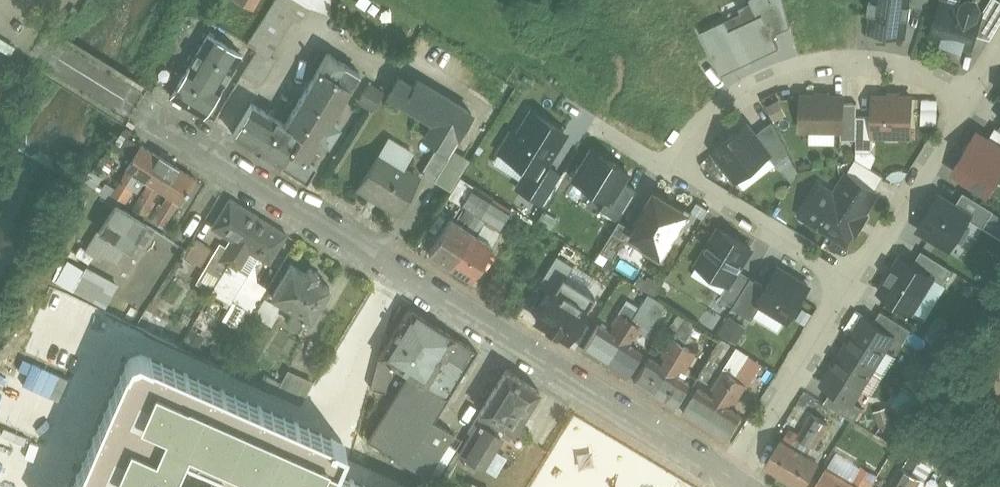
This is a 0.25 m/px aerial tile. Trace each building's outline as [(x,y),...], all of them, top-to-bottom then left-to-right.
[(243,75),(259,85),(276,58),(270,55),(294,16),(300,19),(309,5),(300,0),(275,0),(248,42),(248,43),(259,49),(254,56),(243,75)] [(758,15),(764,13),(774,34),(791,25),(785,0),(750,0),(758,15)] [(869,31),(907,36),(911,5),(912,0),(873,0),(869,31)] [(980,5),(977,0),(967,0),(965,1),(963,6),(960,5),(944,0),(942,0),(932,33),(945,37),(944,41),(962,46),(963,43),(972,45),(976,34),(983,12),(979,10),(980,5)] [(976,34),(991,38),(999,23),(999,1),(999,0),(993,0),(985,13),(983,12),(976,34)] [(725,19),(700,30),(721,74),(780,47),(774,34),(764,13),(758,15),(730,29),(725,19)] [(209,33),(172,95),(205,115),(242,53),(209,33)] [(248,42),(238,36),(234,43),(244,49),(247,52),(254,56),(259,49),(248,43),(248,42)] [(328,52),(286,123),(253,102),(234,133),(308,179),(317,163),(315,162),(320,153),(313,149),(320,137),(329,143),(341,124),(332,118),(360,72),(328,52)] [(473,112),(418,79),(414,85),(400,77),(389,95),(434,121),(425,136),(439,144),(449,150),(473,112)] [(370,82),(358,101),(375,111),(386,92),(370,82)] [(844,94),(803,94),(803,128),(842,128),(843,128),(844,101),(844,94)] [(873,115),(873,132),(913,133),(914,96),(873,96),(873,115)] [(779,99),(767,104),(775,120),(787,114),(779,99)] [(857,102),(844,101),(843,128),(842,128),(842,137),(857,137),(857,115),(857,102)] [(567,131),(529,107),(514,131),(509,128),(495,151),(525,169),(538,178),(546,166),(567,131)] [(873,115),(857,115),(857,137),(856,150),(873,150),(873,132),(873,115)] [(790,152),(772,120),(755,133),(771,152),(769,154),(776,162),(790,152)] [(748,124),(715,150),(737,179),(769,154),(771,152),(755,133),(748,124)] [(989,138),(999,145),(999,128),(999,127),(996,126),(989,138)] [(954,170),(988,191),(999,172),(999,145),(989,138),(978,131),(954,170)] [(159,155),(142,144),(127,168),(138,175),(145,179),(160,154),(160,153),(159,155)] [(439,144),(422,171),(436,180),(452,153),(449,150),(439,144)] [(589,146),(570,177),(606,199),(612,202),(624,182),(631,171),(589,146)] [(402,169),(381,156),(382,154),(380,153),(359,187),(372,195),(373,193),(397,208),(396,210),(398,210),(419,176),(403,167),(402,169)] [(178,164),(160,154),(145,179),(159,188),(162,190),(178,164)] [(857,157),(848,172),(875,189),(884,174),(857,157)] [(195,177),(178,166),(178,165),(178,164),(162,190),(169,194),(179,200),(180,201),(195,177)] [(559,174),(546,166),(538,178),(525,169),(514,187),(540,203),(559,174)] [(128,169),(113,193),(126,201),(134,187),(132,185),(138,175),(128,169)] [(820,183),(801,213),(847,241),(854,230),(857,232),(868,215),(865,213),(878,191),(875,189),(848,172),(835,192),(820,183)] [(149,182),(134,206),(147,214),(156,199),(153,198),(159,188),(149,182)] [(636,188),(624,182),(612,202),(606,199),(601,207),(618,218),(636,188)] [(451,217),(429,251),(450,264),(492,197),(474,185),(461,205),(474,213),(466,227),(451,217)] [(626,234),(664,257),(693,211),(655,187),(631,226),(626,234)] [(964,191),(956,204),(971,213),(968,216),(984,226),(995,209),(964,191)] [(169,194),(163,204),(160,203),(152,217),(164,224),(179,200),(169,194)] [(956,204),(939,194),(919,228),(950,247),(968,216),(971,213),(956,204)] [(492,197),(450,264),(471,277),(492,243),(477,233),(485,220),(498,228),(511,208),(492,197)] [(258,216),(231,198),(214,226),(233,237),(215,267),(224,273),(258,216)] [(117,203),(88,248),(100,255),(104,249),(117,257),(125,245),(130,249),(136,239),(144,244),(150,234),(143,229),(147,222),(117,203)] [(287,233),(259,215),(258,216),(224,273),(214,289),(229,299),(245,272),(239,269),(251,250),(270,261),(287,233)] [(626,234),(631,226),(617,218),(599,249),(612,257),(626,234)] [(751,250),(722,231),(702,262),(731,281),(741,266),(751,250)] [(212,247),(197,238),(186,255),(202,264),(212,247)] [(922,248),(914,262),(934,275),(933,276),(943,282),(953,267),(922,248)] [(121,281),(70,255),(57,279),(109,305),(121,281)] [(562,274),(564,275),(571,264),(556,255),(537,284),(550,292),(562,274)] [(914,262),(901,255),(880,289),(913,309),(933,276),(934,275),(914,262)] [(307,272),(292,262),(273,292),(295,306),(288,317),(299,324),(306,313),(311,316),(330,286),(316,277),(319,272),(310,267),(307,272)] [(763,302),(789,319),(812,284),(781,264),(768,284),(758,299),(763,302)] [(735,302),(754,274),(741,266),(731,281),(722,294),(735,302)] [(267,286),(248,274),(237,293),(256,305),(267,286)] [(550,292),(534,318),(567,338),(595,294),(564,275),(562,274),(550,292)] [(758,299),(768,284),(754,274),(735,302),(754,315),(763,302),(758,299)] [(162,292),(145,282),(136,298),(152,308),(162,292)] [(264,300),(257,313),(274,322),(281,309),(264,300)] [(475,348),(408,307),(379,354),(370,385),(385,390),(398,368),(408,374),(368,438),(427,474),(453,431),(432,418),(475,348)] [(612,331),(599,322),(584,347),(597,355),(596,355),(604,360),(633,314),(622,307),(613,322),(617,324),(612,331)] [(913,327),(882,308),(875,321),(894,333),(894,334),(905,341),(913,327)] [(722,329),(727,316),(716,311),(711,325),(722,329)] [(633,314),(604,360),(612,365),(613,365),(626,373),(641,349),(627,340),(631,334),(635,336),(644,320),(633,314)] [(688,315),(675,336),(686,342),(686,343),(699,321),(688,315)] [(875,321),(865,315),(845,348),(874,366),(894,334),(894,333),(875,321)] [(649,354),(634,379),(647,387),(655,392),(686,343),(686,342),(675,336),(664,354),(667,356),(663,363),(649,354)] [(692,381),(678,372),(682,366),(685,368),(697,349),(686,343),(655,392),(663,397),(676,405),(692,381)] [(874,366),(845,348),(824,381),(833,387),(853,399),(854,399),(874,366)] [(149,356),(150,355),(142,352),(129,356),(127,361),(128,361),(72,486),(369,486),(333,471),(345,444),(344,441),(333,437),(333,438),(332,437),(331,438),(149,356)] [(507,368),(481,409),(499,420),(505,424),(502,428),(509,432),(512,427),(514,429),(539,388),(537,386),(537,387),(530,383),(531,382),(528,381),(528,382),(517,375),(518,374),(516,373),(515,374),(509,370),(509,369),(507,368)] [(700,386),(685,411),(698,419),(706,424),(737,375),(726,368),(715,386),(718,389),(714,395),(700,386)] [(313,382),(287,370),(281,381),(276,390),(276,391),(301,403),(313,382)] [(281,381),(264,372),(259,382),(276,390),(281,381)] [(737,375),(706,424),(714,429),(727,437),(743,413),(729,404),(733,397),(737,400),(748,382),(737,375)] [(853,399),(833,387),(826,400),(856,419),(865,405),(854,399),(853,399)] [(499,420),(481,409),(468,429),(472,431),(460,451),(482,464),(501,433),(493,428),(499,420)] [(795,445),(783,437),(767,463),(779,470),(786,474),(822,416),(814,412),(802,430),(804,431),(795,445)] [(822,416),(786,474),(793,478),(792,478),(804,485),(820,459),(807,452),(816,438),(819,440),(830,421),(822,416)] [(815,486),(840,486),(847,476),(837,470),(842,461),(834,456),(815,486)] [(912,471),(903,465),(890,486),(903,486),(912,471)] [(903,486),(915,486),(922,476),(912,471),(903,486)] [(840,486),(866,486),(871,478),(863,473),(858,482),(847,476),(840,486)]
